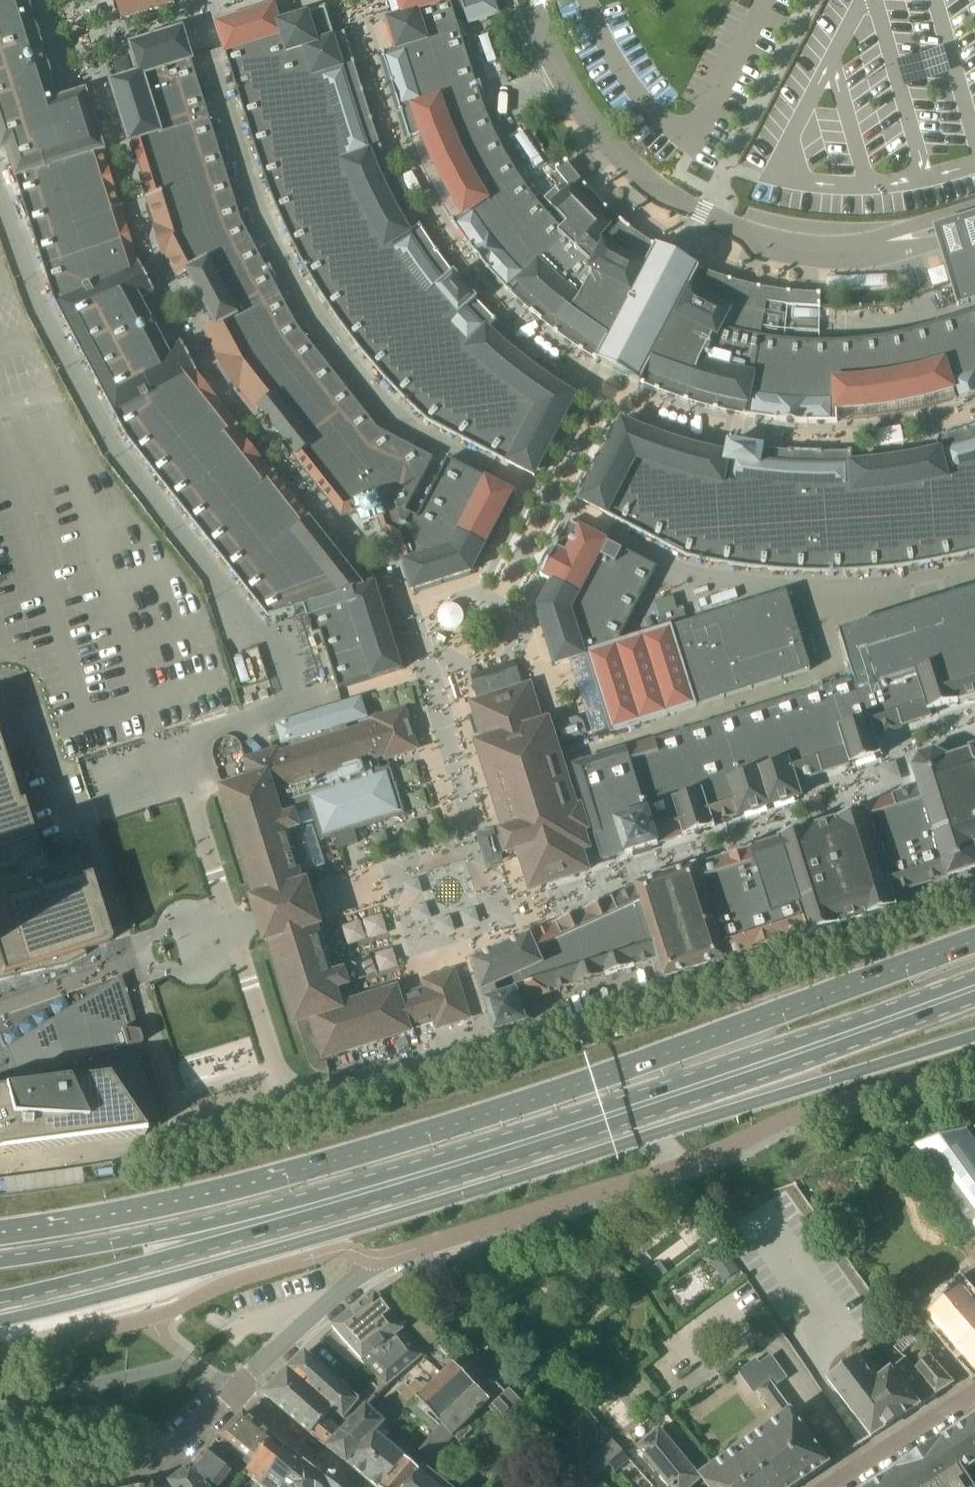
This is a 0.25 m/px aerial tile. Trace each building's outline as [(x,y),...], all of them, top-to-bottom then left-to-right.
[(3,153),(8,151),(17,179),(26,206),(34,233),(43,262),(54,296),(55,301),(72,332),(100,385),(117,416),(128,438),(141,454),(183,508),(203,533),(239,579),(262,608),(267,614),(269,616),(269,617),(305,606),(364,587),(338,554),(333,548),(312,521),(313,520),(312,519),(311,519),(275,475),(276,474),(275,472),(272,474),(253,450),(237,430),(240,427),(239,426),(238,427),(215,397),(196,373),(198,371),(183,344),(169,351),(142,300),(156,292),(141,264),(138,265),(137,259),(129,235),(121,209),(122,209),(122,207),(120,207),(112,181),(103,153),(107,152),(88,91),(59,100),(51,75),(52,74),(42,42),(41,43),(37,30),(31,11),(27,0),(0,0),(0,144),(3,153)] [(124,20),(166,7),(176,4),(174,0),(117,0),(124,20)] [(557,170),(578,197),(560,215),(576,232),(569,238),(562,231),(549,216),(535,199),(521,179),(508,157),(496,135),(486,111),(477,85),(471,65),(460,29),(451,1),(456,0),(398,0),(403,16),(389,20),(398,49),(383,53),(395,89),(402,112),(413,108),(423,136),(435,164),(448,190),(463,215),(453,222),(471,247),(490,270),(510,292),(512,294),(513,292),(512,292),(520,284),(541,305),(565,324),(592,343),(622,284),(646,239),(630,228),(607,208),(587,186),(567,162),(557,170)] [(524,471),(535,477),(536,475),(577,397),(557,384),(552,381),(535,369),(511,350),(489,330),(466,306),(455,293),(446,283),(427,258),(411,232),(404,221),(397,209),(392,198),(384,182),(379,170),(372,155),(366,137),(362,125),(360,118),(353,96),(342,63),(334,36),(325,9),(281,23),(275,6),(217,25),(223,45),(230,66),(240,96),(244,110),(251,133),(253,139),(258,154),(262,168),(265,174),(277,207),(293,241),(308,271),(312,278),(330,307),(354,340),(373,363),(376,367),(388,380),(399,393),(414,407),(429,421),(442,429),(475,446),(498,457),(505,461),(524,471)] [(399,540),(411,514),(406,511),(409,506),(412,501),(417,490),(434,458),(422,452),(416,449),(395,438),(390,435),(379,430),(372,420),(368,416),(359,404),(354,397),(350,392),(342,383),(335,373),(331,369),(325,361),(317,350),(313,345),(307,337),(299,328),(298,326),(296,321),(292,314),(289,309),(286,303),(280,292),(275,282),(272,277),(261,256),(258,250),(254,244),(253,240),(250,235),(247,230),(243,222),(240,213),(238,208),(236,201),(233,192),(232,186),(228,173),(224,163),(223,157),(217,140),(216,135),(214,129),(207,106),(205,100),(204,97),(198,77),(196,71),(193,62),(193,61),(191,54),(191,53),(184,30),(178,31),(161,37),(132,46),(134,52),(139,69),(141,74),(112,83),(114,89),(116,98),(123,119),(125,125),(129,137),(131,143),(133,142),(135,148),(137,155),(141,165),(143,173),(146,182),(147,185),(150,194),(151,197),(148,198),(150,205),(155,221),(157,227),(155,227),(156,232),(159,240),(164,257),(167,256),(169,260),(177,275),(179,279),(178,279),(179,280),(190,275),(192,278),(196,286),(197,288),(202,297),(205,303),(209,311),(211,313),(215,322),(217,325),(206,330),(209,336),(217,351),(220,357),(217,359),(225,371),(230,378),(238,391),(241,389),(245,393),(256,407),(259,412),(262,411),(267,417),(273,424),(279,433),(286,441),(291,448),(297,455),(294,457),(302,466),(307,473),(316,483),(321,490),(326,497),(343,518),(349,516),(358,513),(360,513),(360,514),(362,520),(363,524),(379,519),(380,520),(383,528),(384,532),(387,534),(395,538),(399,540)] [(948,263),(974,254),(974,215),(937,227),(948,263)] [(595,357),(594,358),(596,359),(597,360),(597,361),(600,362),(600,361),(613,368),(626,375),(639,381),(639,382),(641,384),(641,383),(643,384),(645,385),(646,383),(645,383),(703,272),(704,272),(704,271),(701,270),(701,269),(699,268),(698,269),(685,262),(672,255),(659,248),(659,247),(657,246),(657,247),(656,246),(653,245),(653,246),(653,247),(596,357),(595,357)] [(948,263),(955,286),(962,305),(974,300),(974,254),(948,263)] [(974,312),(936,324),(909,332),(884,337),(859,340),(834,342),(809,342),(785,340),(761,337),(763,329),(778,332),(783,306),(821,308),(821,294),(790,293),(760,288),(751,286),(731,280),(713,274),(688,322),(659,378),(691,389),(720,398),(748,404),(747,414),(745,414),(745,415),(747,416),(777,420),(807,422),(837,422),(837,410),(866,408),(896,404),(925,398),(953,390),(957,402),(974,396),(974,312)] [(820,333),(820,321),(796,320),(796,332),(820,333)] [(969,442),(941,450),(941,449),(939,450),(913,456),(910,456),(883,461),(880,461),(854,463),(853,463),(851,463),(841,464),(832,464),(821,464),(815,464),(801,464),(790,463),(771,461),(760,460),(761,451),(762,451),(763,448),(762,448),(759,447),(734,444),(730,443),(730,446),(728,455),(702,449),(699,448),(673,440),(670,439),(644,430),(642,429),(625,422),(623,421),(622,423),(614,438),(609,447),(609,449),(596,473),(595,475),(583,499),(581,501),(583,502),(592,506),(608,515),(619,521),(625,524),(630,527),(639,531),(656,540),(661,543),(670,547),(688,557),(691,557),(697,559),(708,561),(723,564),(728,565),(738,566),(745,567),(763,569),(768,570),(783,571),(797,572),(803,572),(820,572),(838,572),(844,572),(858,571),(870,570),(876,570),(895,568),(913,565),(919,564),(931,563),(943,560),(949,559),(967,555),(974,552),(974,440),(969,442)] [(412,514),(411,514),(399,540),(406,564),(409,573),(414,589),(415,590),(416,590),(442,582),(445,581),(471,573),(472,572),(473,571),(481,555),(485,548),(486,545),(498,523),(499,521),(500,519),(512,496),(514,493),(488,479),(487,479),(449,459),(444,469),(440,475),(433,489),(430,496),(427,502),(421,512),(418,518),(412,514)] [(618,646),(623,644),(623,643),(621,638),(625,629),(631,619),(635,610),(638,605),(649,584),(652,578),(657,568),(608,542),(580,527),(580,529),(568,553),(554,579),(540,607),(557,663),(557,664),(557,665),(570,661),(587,656),(589,655),(590,657),(592,656),(591,654),(612,648),(613,647),(616,646),(617,648),(619,648),(618,646)] [(375,584),(364,587),(305,606),(305,607),(314,636),(314,635),(315,635),(322,633),(327,650),(334,672),(336,678),(339,689),(360,683),(373,679),(377,678),(379,677),(402,670),(402,668),(394,642),(393,640),(385,614),(384,611),(376,585),(375,584)] [(973,591),(968,593),(945,600),(939,602),(929,605),(916,609),(910,611),(887,618),(882,620),(859,627),(853,629),(840,633),(854,678),(845,681),(838,683),(816,690),(810,692),(787,699),(781,701),(759,708),(752,710),(730,717),(724,719),(711,723),(702,726),(695,728),(673,735),(667,737),(656,740),(644,744),(638,746),(616,753),(609,755),(598,758),(619,823),(617,823),(622,838),(623,843),(625,849),(627,855),(633,853),(653,847),(659,845),(659,843),(666,841),(677,838),(684,836),(695,833),(705,830),(716,826),(715,823),(723,820),(732,817),(740,815),(741,816),(746,814),(767,808),(775,805),(795,799),(801,797),(796,781),(826,772),(847,765),(850,765),(851,766),(856,764),(877,758),(882,756),(876,737),(876,735),(885,732),(893,729),(902,726),(903,726),(907,725),(927,718),(933,716),(931,711),(959,702),(959,701),(960,701),(961,704),(974,699),(974,590),(973,591)] [(691,622),(670,628),(671,631),(694,703),(695,707),(812,670),(811,666),(809,660),(798,626),(795,617),(792,608),(790,600),(787,591),(697,620),(691,622)] [(453,600),(436,610),(447,629),(464,619),(453,600)] [(663,624),(687,617),(684,607),(660,615),(663,624)] [(530,686),(524,688),(518,669),(473,683),(479,702),(474,704),(485,742),(479,744),(481,752),(489,779),(498,805),(506,832),(502,833),(509,854),(520,851),(532,888),(588,871),(582,851),(589,848),(583,831),(587,829),(581,809),(577,810),(568,783),(560,757),(557,748),(552,731),(549,722),(542,724),(530,686)] [(252,780),(224,789),(237,832),(246,860),(254,886),(258,899),(256,901),(255,902),(255,904),(255,906),(255,907),(257,910),(257,912),(261,924),(264,932),(264,936),(265,937),(266,938),(267,940),(268,940),(271,940),(274,948),(297,1022),(298,1022),(310,1061),(311,1064),(312,1065),(313,1067),(315,1069),(318,1071),(321,1072),(324,1073),(328,1072),(330,1072),(326,1057),(410,1031),(410,1029),(436,1020),(439,1028),(470,1018),(458,980),(455,971),(424,981),(427,989),(400,998),(397,989),(342,1007),(336,989),(349,985),(345,971),(331,975),(319,934),(316,926),(320,925),(318,917),(317,916),(317,915),(316,910),(307,884),(303,885),(300,875),(300,874),(299,872),(296,862),(295,859),(292,849),(291,846),(291,847),(286,832),(300,827),(295,813),(311,808),(320,837),(322,836),(325,835),(326,840),(332,838),(336,850),(357,844),(353,832),(401,817),(399,812),(404,810),(392,772),(387,774),(386,769),(382,770),(378,758),(386,755),(387,759),(416,750),(418,750),(406,710),(374,720),(376,724),(349,732),(347,724),(368,718),(362,699),(277,725),(283,744),(289,742),(292,750),(279,754),(277,750),(246,760),(252,780)] [(67,966),(86,956),(85,950),(111,942),(81,849),(41,862),(22,803),(18,805),(0,748),(0,981),(67,966)] [(590,980),(592,980),(598,978),(605,975),(605,976),(635,966),(655,959),(660,958),(662,963),(666,978),(678,974),(679,974),(685,972),(697,968),(707,965),(714,963),(725,959),(725,958),(735,955),(742,953),(752,949),(752,951),(757,949),(764,947),(770,945),(783,941),(782,940),(792,937),(799,935),(808,932),(809,935),(822,931),(828,928),(841,924),(841,923),(850,920),(857,918),(866,915),(866,916),(879,912),(886,910),(898,906),(894,893),(904,890),(921,885),(932,881),(939,879),(948,876),(948,877),(951,876),(957,874),(972,870),(974,869),(974,850),(973,845),(974,844),(974,750),(972,751),(972,752),(947,760),(946,758),(935,752),(920,757),(914,768),(920,787),(917,788),(896,795),(893,796),(893,797),(863,806),(865,810),(836,819),(837,821),(811,829),(810,828),(779,838),(780,841),(778,842),(768,845),(767,845),(756,849),(754,849),(753,848),(748,850),(728,856),(723,858),(723,859),(699,867),(697,867),(696,866),(671,874),(637,885),(638,888),(636,889),(614,899),(613,898),(583,912),(576,915),(575,915),(567,919),(566,919),(559,922),(556,924),(557,925),(556,925),(549,928),(545,930),(539,933),(531,936),(521,940),(503,948),(484,957),(476,960),(473,961),(477,974),(483,992),(484,992),(486,1001),(496,1033),(528,1023),(521,1002),(540,996),(549,993),(575,985),(576,985),(584,982),(590,980)] [(365,917),(370,936),(389,931),(384,912),(365,917)] [(361,919),(343,925),(350,944),(368,938),(361,919)] [(363,955),(368,975),(400,966),(395,946),(363,955)] [(423,959),(425,972),(450,967),(447,955),(423,959)] [(142,1043),(139,1033),(122,1030),(120,1025),(126,1023),(120,1005),(80,1007),(15,1048),(21,1066),(27,1064),(31,1076),(28,1077),(29,1079),(142,1043)] [(145,1136),(145,1135),(129,1112),(107,1079),(65,1084),(4,1091),(4,1086),(0,1087),(0,1153),(145,1136)] [(966,1132),(974,1144),(974,1129),(966,1132)] [(966,1132),(916,1146),(974,1232),(974,1144),(966,1132)] [(707,1257),(717,1271),(733,1261),(723,1246),(707,1257)] [(974,1302),(974,1275),(929,1315),(974,1370),(974,1303),(974,1302)] [(389,1386),(424,1356),(404,1330),(396,1319),(411,1312),(397,1295),(383,1301),(382,1299),(381,1297),(379,1295),(377,1295),(374,1295),(372,1296),(370,1298),(370,1300),(334,1328),(364,1361),(366,1364),(381,1377),(389,1386)] [(358,1371),(366,1364),(364,1361),(334,1328),(323,1339),(358,1371)] [(954,1385),(953,1384),(924,1351),(917,1357),(923,1364),(917,1369),(938,1395),(954,1385)] [(359,1399),(307,1354),(290,1371),(339,1414),(344,1419),(346,1422),(357,1408),(363,1413),(368,1408),(370,1406),(389,1386),(381,1377),(359,1399)] [(454,1435),(460,1442),(473,1430),(467,1424),(487,1404),(491,1408),(510,1427),(530,1409),(511,1389),(507,1393),(497,1382),(493,1386),(481,1374),(464,1355),(456,1362),(456,1361),(427,1389),(414,1402),(428,1415),(442,1427),(453,1437),(454,1435)] [(905,1357),(898,1364),(880,1378),(873,1368),(862,1355),(828,1379),(873,1438),(938,1395),(917,1369),(905,1357)] [(265,1395),(313,1436),(328,1419),(332,1424),(336,1420),(334,1419),(339,1414),(290,1371),(265,1395)] [(380,1416),(370,1406),(368,1408),(363,1413),(330,1449),(348,1463),(381,1427),(382,1428),(384,1425),(388,1429),(408,1408),(414,1402),(427,1389),(417,1379),(410,1386),(406,1382),(398,1391),(402,1394),(380,1416)] [(830,1464),(793,1413),(794,1412),(771,1380),(758,1389),(780,1419),(700,1477),(661,1429),(660,1430),(655,1425),(651,1429),(656,1434),(639,1448),(671,1486),(693,1486),(702,1479),(709,1486),(795,1486),(830,1464)] [(414,1402),(408,1408),(423,1421),(428,1415),(414,1402)] [(346,1422),(344,1419),(336,1427),(332,1424),(328,1419),(313,1436),(330,1449),(363,1413),(357,1408),(346,1422)] [(274,1437),(245,1413),(238,1420),(214,1446),(227,1456),(225,1459),(222,1463),(233,1472),(243,1480),(247,1474),(265,1451),(265,1450),(264,1450),(274,1437)] [(428,1415),(423,1421),(437,1433),(442,1427),(428,1415)] [(974,1467),(974,1420),(942,1443),(963,1475),(974,1467)] [(385,1431),(382,1428),(381,1427),(348,1463),(365,1477),(393,1447),(381,1436),(385,1431)] [(437,1433),(420,1452),(426,1456),(419,1465),(419,1470),(423,1473),(410,1486),(450,1486),(426,1469),(453,1437),(442,1427),(437,1433)] [(262,1486),(290,1450),(274,1437),(264,1450),(265,1450),(265,1451),(247,1474),(248,1475),(262,1486)] [(631,1459),(619,1445),(614,1439),(595,1456),(600,1461),(591,1470),(596,1477),(606,1468),(613,1475),(631,1459)] [(963,1475),(942,1443),(941,1442),(898,1470),(898,1471),(873,1486),(971,1486),(963,1475)] [(208,1452),(222,1463),(225,1459),(227,1456),(214,1446),(208,1452)] [(409,1461),(393,1447),(365,1477),(370,1481),(377,1486),(387,1486),(409,1461)] [(305,1462),(290,1450),(262,1486),(261,1486),(286,1486),(305,1462)] [(243,1480),(244,1480),(243,1480),(233,1472),(222,1463),(208,1452),(191,1469),(205,1479),(214,1486),(221,1486),(231,1475),(241,1484),(243,1480)] [(419,1470),(420,1470),(409,1461),(387,1486),(410,1486),(423,1473),(419,1470)] [(321,1475),(305,1462),(286,1486),(328,1486),(331,1483),(332,1484),(334,1480),(324,1472),(321,1475)] [(205,1479),(191,1469),(177,1479),(176,1481),(175,1483),(175,1485),(175,1486),(214,1486),(205,1479)]
